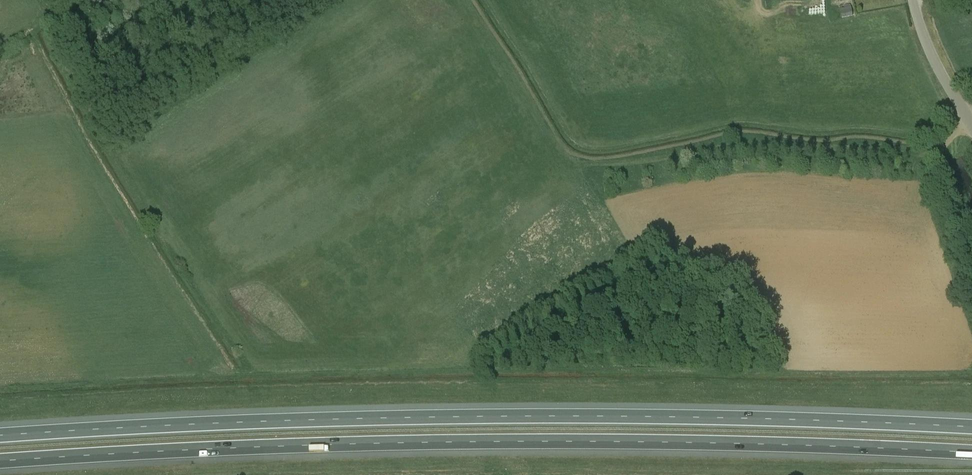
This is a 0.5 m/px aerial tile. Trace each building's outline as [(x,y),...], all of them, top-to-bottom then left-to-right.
[(840,6),(841,18),(853,16),(851,4),(840,6)]
